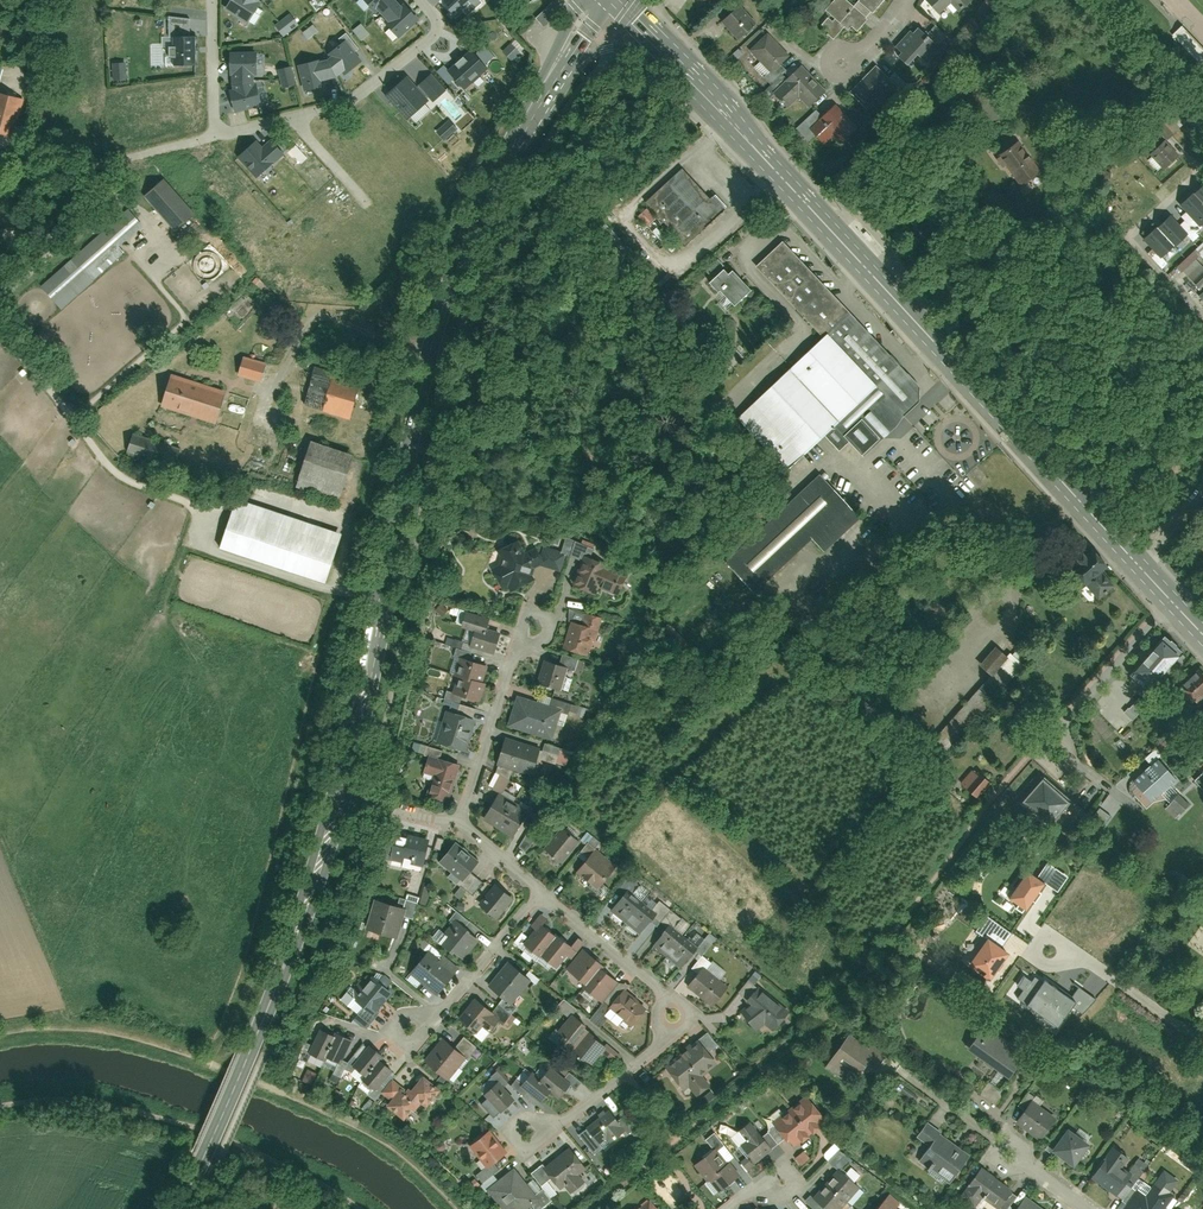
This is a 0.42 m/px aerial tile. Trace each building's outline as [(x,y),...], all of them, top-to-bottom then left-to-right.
[(247,23),(261,3),(257,0),(229,0),(225,7),(247,23)] [(417,18),(404,4),(402,6),(397,0),(364,0),(376,13),(378,11),(387,20),(385,22),(397,36),(417,18)] [(456,17),(463,10),(468,16),(483,2),(481,0),(442,0),(441,0),(456,17)] [(820,28),(833,41),(845,28),(848,31),(852,28),(856,32),(866,21),(865,20),(871,13),(872,15),(886,0),(857,0),(852,5),(846,0),(835,0),(825,11),(831,17),(820,28)] [(971,0),(926,0),(940,15),(951,5),(959,13),(972,1),(971,0)] [(756,28),(739,9),(721,24),(738,44),(756,28)] [(288,14),(271,24),(279,36),(295,26),(288,14)] [(173,64),(194,65),(195,36),(188,36),(189,16),(169,15),(168,38),(174,38),(173,64)] [(300,32),(306,39),(317,31),(312,23),(300,32)] [(359,23),(351,30),(360,40),(368,33),(359,23)] [(1185,52),(1195,44),(1179,25),(1169,33),(1185,52)] [(942,50),(921,30),(914,38),(909,34),(895,48),(902,54),(896,60),(907,70),(919,57),(928,65),(942,50)] [(792,57),(769,33),(750,52),(773,75),(792,57)] [(316,55),(296,60),(303,89),(322,85),(321,80),(334,77),(342,70),(344,72),(361,59),(344,38),(327,51),(330,55),(325,58),(317,60),(316,55)] [(510,59),(518,52),(509,43),(501,50),(510,59)] [(234,111),(261,104),(257,82),(254,82),(253,71),(256,71),(255,50),(228,49),(229,74),(231,74),(232,88),(228,90),(234,111)] [(480,74),(487,68),(472,51),(465,57),(464,56),(455,64),(456,65),(450,71),(456,78),(456,82),(459,85),(462,85),(464,87),(471,81),(472,83),(481,75),(480,74)] [(123,61),(111,62),(113,81),(125,80),(123,61)] [(276,67),(279,86),(293,85),(291,65),(276,67)] [(826,93),(800,67),(773,94),(787,108),(798,97),(810,110),(826,93)] [(900,90),(876,67),(850,95),(866,110),(875,101),(882,108),(900,90)] [(384,92),(406,118),(442,87),(429,71),(415,82),(407,73),(384,92)] [(0,93),(0,132),(5,133),(13,97),(0,93)] [(858,131),(836,106),(810,130),(825,146),(834,138),(842,146),(858,131)] [(1152,125),(1164,139),(1173,132),(1162,117),(1152,125)] [(446,119),(433,133),(443,141),(455,127),(446,119)] [(1150,152),(1164,168),(1177,156),(1163,140),(1150,152)] [(257,176),(273,162),(256,142),(240,156),(257,176)] [(1038,170),(1018,142),(1001,154),(1021,182),(1038,170)] [(681,169),(645,202),(684,244),(725,206),(713,194),(708,198),(681,169)] [(142,191),(169,229),(191,214),(164,176),(142,191)] [(1181,204),(1201,226),(1202,223),(1202,185),(1181,204)] [(57,308),(124,254),(117,245),(140,226),(127,210),(37,283),(57,308)] [(1187,236),(1170,218),(1147,239),(1164,257),(1187,236)] [(917,387),(781,242),(753,268),(822,340),(736,421),(784,472),(822,437),(836,452),(845,444),(859,459),(917,403),(917,387)] [(1193,255),(1177,270),(1202,297),(1202,266),(1193,255)] [(703,280),(719,297),(722,294),(737,310),(753,294),(734,275),(730,279),(717,266),(703,280)] [(720,361),(729,369),(741,356),(733,348),(720,361)] [(239,354),(233,373),(256,381),(262,362),(239,354)] [(216,420),(224,393),(172,377),(163,404),(216,420)] [(321,410),(349,417),(356,388),(328,381),(321,410)] [(172,467),(178,449),(127,433),(122,451),(172,467)] [(294,487),(340,500),(352,458),(307,445),(294,487)] [(813,470),(720,556),(749,587),(806,533),(817,545),(853,512),(813,470)] [(217,545),(324,580),(339,534),(232,499),(217,545)] [(509,560),(506,568),(494,573),(500,587),(507,584),(511,593),(533,583),(530,576),(531,569),(539,565),(560,571),(565,553),(542,546),(524,554),(518,543),(497,552),(499,557),(509,560)] [(1108,567),(1096,555),(1075,576),(1101,603),(1114,590),(1099,575),(1108,567)] [(583,558),(572,587),(585,591),(587,585),(609,593),(617,571),(583,558)] [(475,627),(486,631),(489,618),(466,611),(462,623),(475,627)] [(571,622),(563,649),(587,656),(593,635),(597,636),(602,618),(586,614),(582,625),(571,622)] [(470,644),(494,651),(499,635),(486,631),(475,627),(470,644)] [(1183,650),(1164,633),(1129,670),(1148,688),(1183,650)] [(1006,655),(996,646),(982,663),(992,671),(1006,655)] [(795,659),(785,650),(779,656),(788,666),(795,659)] [(1022,665),(1010,655),(937,738),(948,748),(1022,665)] [(454,698),(477,705),(482,685),(474,682),(479,666),(458,659),(453,676),(460,679),(454,698)] [(563,665),(545,660),(539,685),(556,690),(563,665)] [(1202,694),(1202,672),(1200,669),(1182,687),(1195,701),(1202,694)] [(733,686),(744,694),(751,685),(740,677),(733,686)] [(1137,695),(1122,712),(1131,720),(1146,703),(1137,695)] [(561,709),(516,696),(508,726),(552,739),(561,709)] [(471,717),(445,711),(437,744),(463,750),(471,717)] [(533,773),(540,748),(504,739),(498,764),(533,773)] [(410,749),(420,752),(423,745),(412,742),(410,749)] [(1180,777),(1162,757),(1135,780),(1153,801),(1180,777)] [(448,802),(458,764),(440,759),(438,764),(424,760),(421,771),(433,774),(427,797),(448,802)] [(503,792),(509,771),(494,767),(487,788),(503,792)] [(976,771),(964,785),(976,795),(988,782),(976,771)] [(1017,800),(1045,825),(1067,800),(1039,775),(1017,800)] [(1175,794),(1163,806),(1173,817),(1186,805),(1175,794)] [(495,828),(511,804),(497,795),(481,819),(495,828)] [(509,837),(524,813),(511,804),(495,828),(509,837)] [(1086,821),(1096,831),(1109,818),(1099,808),(1086,821)] [(427,837),(389,829),(384,855),(421,863),(427,837)] [(579,843),(561,829),(545,850),(563,864),(579,843)] [(462,878),(475,862),(450,842),(437,858),(462,878)] [(575,871),(597,889),(609,875),(587,857),(575,871)] [(1008,900),(1018,907),(1016,910),(1022,914),(1025,910),(1027,912),(1045,885),(1057,893),(1068,877),(1047,863),(1037,879),(1027,872),(1008,900)] [(497,917),(514,898),(496,883),(480,902),(497,917)] [(416,901),(423,904),(430,888),(423,885),(416,901)] [(458,898),(464,890),(459,886),(453,894),(458,898)] [(626,890),(610,910),(624,922),(641,903),(626,890)] [(376,899),(367,932),(389,937),(398,904),(376,899)] [(641,903),(624,922),(639,935),(656,915),(641,903)] [(987,941),(968,967),(990,983),(1010,955),(1002,949),(1012,934),(986,916),(975,932),(987,941)] [(536,955),(554,934),(540,922),(522,944),(536,955)] [(459,958),(477,937),(461,923),(442,945),(459,958)] [(669,926),(654,945),(668,955),(683,936),(669,926)] [(697,947),(695,950),(701,955),(715,937),(708,932),(703,938),(695,932),(689,940),(697,947)] [(551,967),(568,945),(554,934),(536,955),(551,967)] [(683,936),(668,955),(682,966),(697,946),(683,936)] [(598,1001),(614,982),(598,969),(602,964),(585,951),(568,972),(585,985),(582,988),(598,1001)] [(410,971),(432,990),(448,972),(427,953),(410,971)] [(530,977),(511,962),(490,988),(509,1003),(530,977)] [(689,987),(716,1007),(731,988),(704,967),(689,987)] [(1011,996),(1059,1030),(1074,1009),(1084,1016),(1095,1000),(1079,988),(1071,999),(1045,981),(1043,984),(1034,978),(1031,982),(1025,977),(1011,996)] [(393,995),(374,978),(357,998),(376,1014),(393,995)] [(788,1014),(758,988),(745,1002),(749,1006),(735,1022),(749,1034),(761,1021),(773,1032),(788,1014)] [(647,1006),(627,989),(609,1010),(629,1027),(647,1006)] [(491,1011),(476,999),(459,1020),(474,1032),(480,1023),(488,1030),(495,1022),(488,1016),(491,1011)] [(589,1031),(572,1018),(553,1041),(570,1055),(589,1031)] [(1026,1060),(985,1030),(968,1054),(1008,1084),(1026,1060)] [(342,1063),(352,1040),(337,1033),(334,1038),(319,1031),(309,1053),(324,1060),(326,1056),(342,1063)] [(606,1045),(589,1031),(570,1055),(587,1068),(606,1045)] [(717,1062),(699,1039),(664,1066),(682,1089),(688,1083),(698,1096),(712,1085),(702,1073),(717,1062)] [(845,1039),(825,1069),(853,1089),(868,1067),(877,1073),(887,1058),(872,1048),(867,1054),(845,1039)] [(463,1054),(447,1040),(429,1063),(445,1076),(463,1054)] [(371,1093),(394,1067),(370,1046),(352,1066),(364,1077),(359,1082),(371,1093)] [(519,1087),(540,1104),(551,1091),(559,1097),(570,1083),(550,1067),(542,1077),(533,1070),(519,1087)] [(440,1090),(422,1075),(409,1090),(394,1078),(381,1094),(389,1101),(385,1107),(401,1120),(415,1104),(422,1111),(440,1090)] [(978,1092),(994,1103),(1001,1093),(986,1082),(978,1092)] [(513,1102),(497,1084),(483,1097),(500,1115),(513,1102)] [(827,1124),(807,1100),(790,1113),(811,1138),(827,1124)] [(1041,1143),(1057,1120),(1030,1102),(1014,1125),(1041,1143)] [(606,1108),(579,1131),(592,1146),(604,1136),(609,1142),(625,1129),(606,1108)] [(811,1138),(790,1113),(774,1126),(794,1151),(811,1138)] [(735,1155),(748,1172),(774,1152),(752,1124),(739,1134),(748,1145),(735,1155)] [(950,1183),(970,1156),(926,1125),(915,1139),(929,1149),(920,1162),(950,1183)] [(488,1132),(468,1147),(486,1169),(506,1153),(488,1132)] [(1091,1150),(1066,1133),(1050,1157),(1075,1174),(1091,1150)] [(834,1169),(846,1159),(834,1143),(821,1153),(834,1169)] [(588,1167),(571,1147),(547,1168),(543,1163),(533,1172),(551,1194),(564,1182),(572,1191),(586,1179),(582,1173),(588,1167)] [(1113,1150),(1091,1180),(1117,1198),(1132,1178),(1121,1171),(1129,1161),(1113,1150)] [(717,1151),(695,1167),(716,1196),(741,1179),(730,1163),(726,1165),(717,1151)] [(485,1190),(500,1208),(526,1208),(541,1197),(515,1165),(485,1190)] [(981,1170),(961,1198),(976,1208),(982,1200),(995,1208),(1003,1208),(1014,1194),(981,1170)] [(839,1171),(826,1186),(847,1204),(860,1189),(839,1171)] [(1126,1208),(1167,1208),(1175,1198),(1170,1194),(1178,1183),(1164,1173),(1146,1199),(1137,1193),(1126,1208)] [(813,1200),(823,1208),(842,1208),(847,1204),(826,1186),(813,1200)] [(878,1208),(896,1208),(900,1205),(888,1196),(878,1208)] [(1025,1199),(1018,1208),(1038,1208),(1025,1199)] [(649,1200),(638,1208),(657,1208),(649,1200)]
